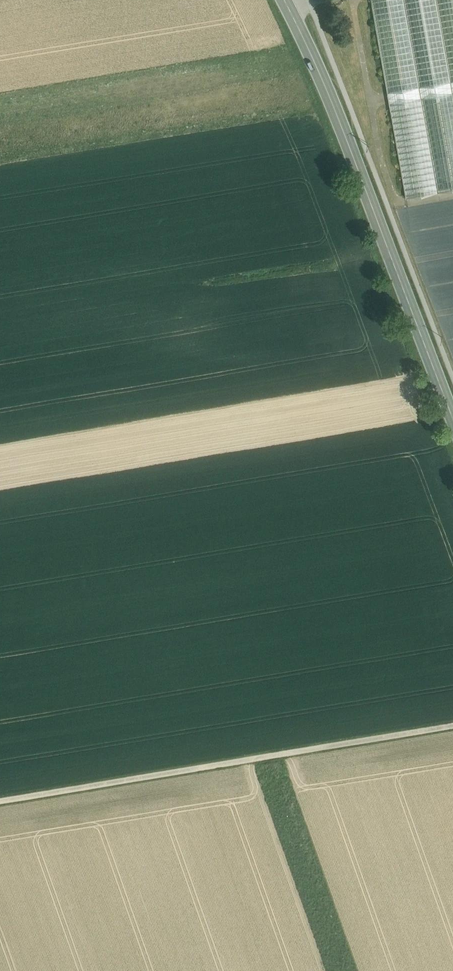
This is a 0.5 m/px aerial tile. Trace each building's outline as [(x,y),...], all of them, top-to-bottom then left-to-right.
[(406,196),(452,188),(452,94),(436,0),(371,0),(406,196)] [(452,94),(452,0),(436,0),(452,94)]
